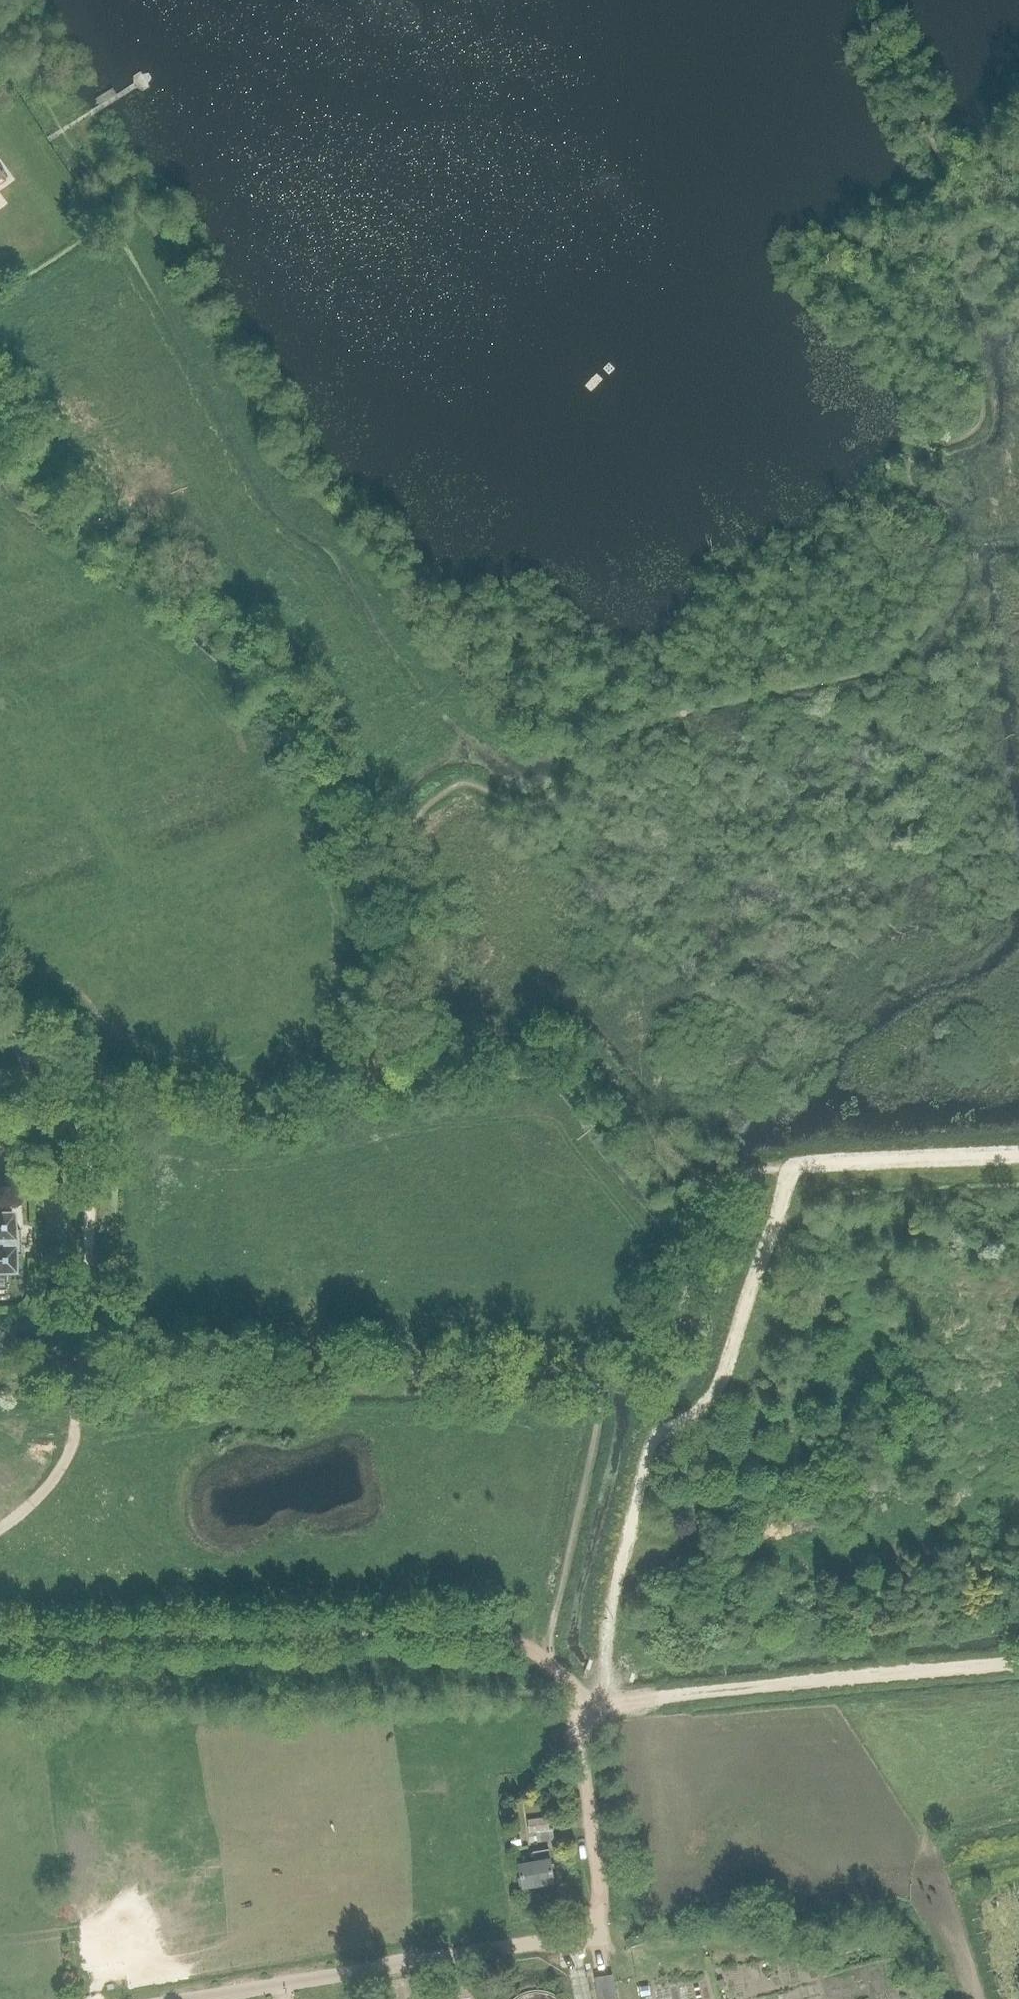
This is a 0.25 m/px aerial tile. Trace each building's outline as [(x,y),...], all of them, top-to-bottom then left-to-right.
[(21,1254),(20,1229),(13,1229),(13,1212),(0,1212),(0,1289),(5,1289),(5,1271),(14,1271),(14,1255),(21,1254)] [(548,1817),(528,1819),(529,1832),(536,1831),(538,1842),(554,1840),(552,1829),(550,1829),(548,1817)] [(524,1887),(556,1882),(552,1858),(551,1858),(549,1849),(534,1852),(535,1861),(520,1864),(524,1887)] [(594,1977),(598,1998),(617,1998),(613,1974),(594,1977)] [(649,1985),(641,1987),(642,1996),(651,1995),(649,1985)] [(561,1998),(560,1997),(559,1997),(558,1996),(557,1995),(556,1994),(555,1994),(554,1993),(553,1993),(552,1992),(551,1992),(549,1991),(548,1991),(547,1990),(546,1990),(545,1990),(543,1990),(542,1989),(541,1989),(540,1989),(538,1989),(537,1989),(536,1989),(535,1989),(533,1989),(532,1989),(531,1990),(530,1990),(529,1990),(527,1990),(526,1991),(525,1991),(524,1992),(523,1992),(522,1993),(520,1993),(519,1994),(518,1994),(517,1995),(516,1996),(515,1997),(514,1997),(513,1998),(512,1998),(562,1998),(561,1998)]
